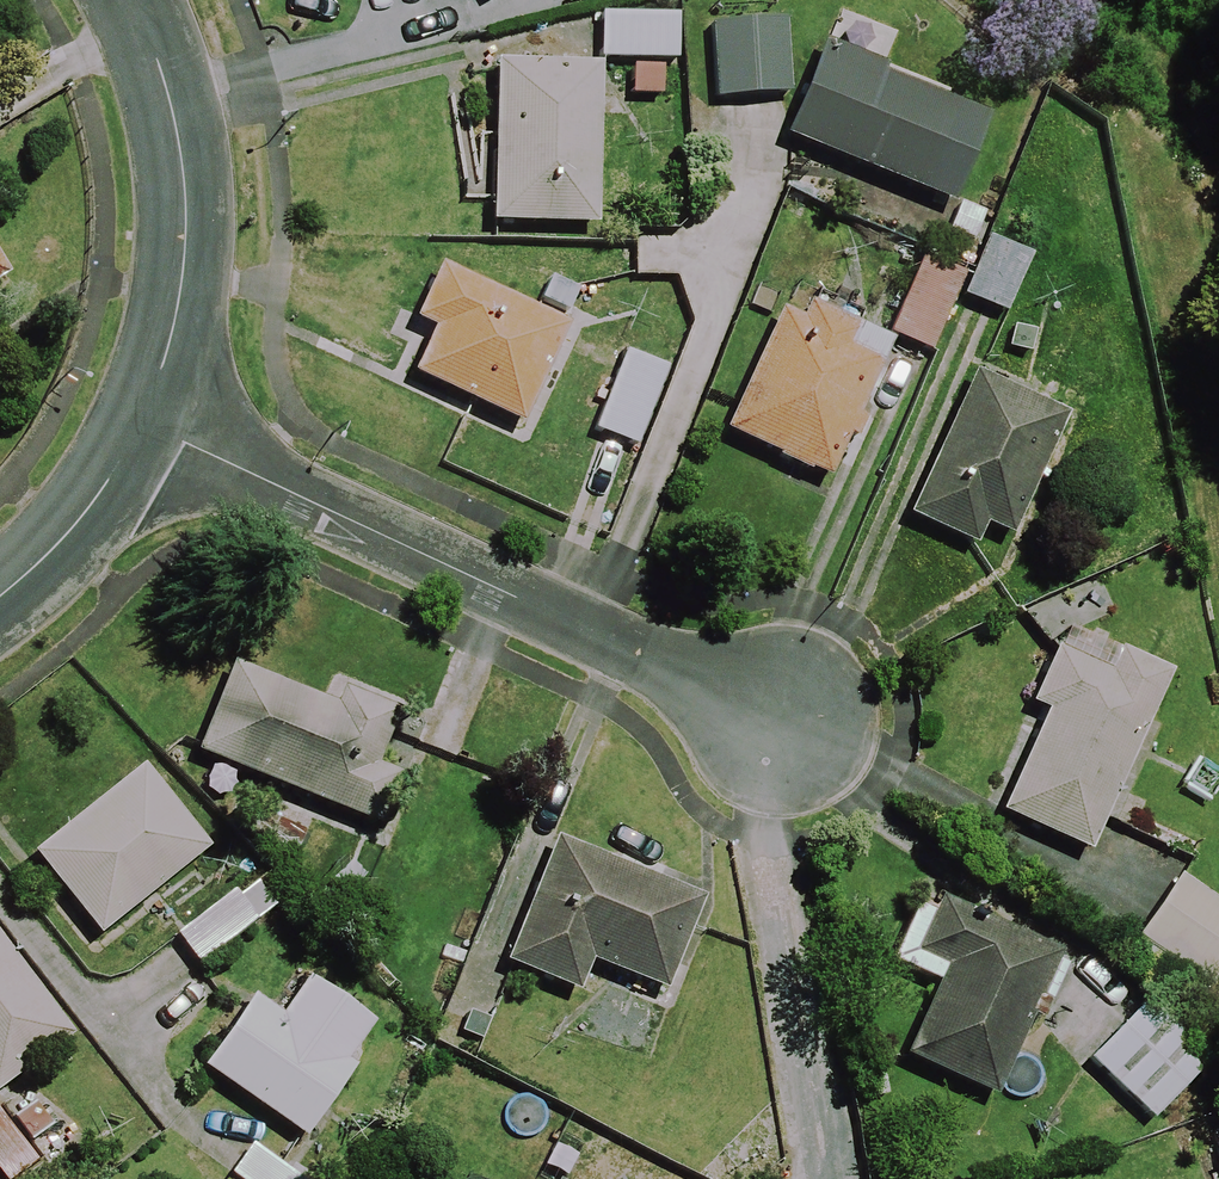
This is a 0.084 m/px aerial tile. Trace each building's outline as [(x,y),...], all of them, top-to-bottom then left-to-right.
[(595,64),(623,65),(622,100),(659,102),(660,67),(675,68),(678,17),(597,14),(595,64)] [(781,26),(715,22),(711,103),(776,107),(781,26)] [(959,100),(814,49),(779,148),(924,198),(959,100)] [(493,69),(484,229),(589,235),(598,75),(493,69)] [(1024,261),(981,243),(958,299),(1000,317),(1024,261)] [(929,358),(970,266),(923,245),(898,301),(880,292),(864,329),(786,294),(720,439),(823,485),(888,339),(929,358)] [(407,322),(424,330),(400,380),(517,435),(540,385),(548,388),(574,333),(433,267),(407,322)] [(664,368),(617,351),(586,437),(634,453),(664,368)] [(967,555),(978,530),(1012,546),(1076,404),(1028,382),(1022,395),(968,371),(899,524),(967,555)] [(1162,679),(1056,635),(982,816),(1087,859),(1162,679)] [(229,654),(187,756),(367,830),(391,771),(369,762),(387,719),(229,654)] [(141,771),(25,858),(88,942),(204,855),(141,771)] [(573,999),(585,968),(657,996),(695,901),(623,873),(550,844),(500,970),(573,999)] [(1178,880),(1136,942),(1205,989),(1218,969),(1218,908),(1178,880)] [(171,939),(194,969),(259,917),(236,887),(171,939)] [(883,967),(943,993),(909,1070),(995,1108),(1062,953),(977,915),(917,889),(883,967)] [(0,952),(0,1091),(67,1043),(0,952)] [(370,1042),(278,978),(207,1080),(299,1144),(370,1042)] [(1197,1070),(1134,1006),(1081,1057),(1143,1122),(1197,1070)] [(0,1125),(0,1178),(13,1178),(31,1164),(0,1125)] [(218,1178),(294,1178),(240,1145),(218,1178)]
